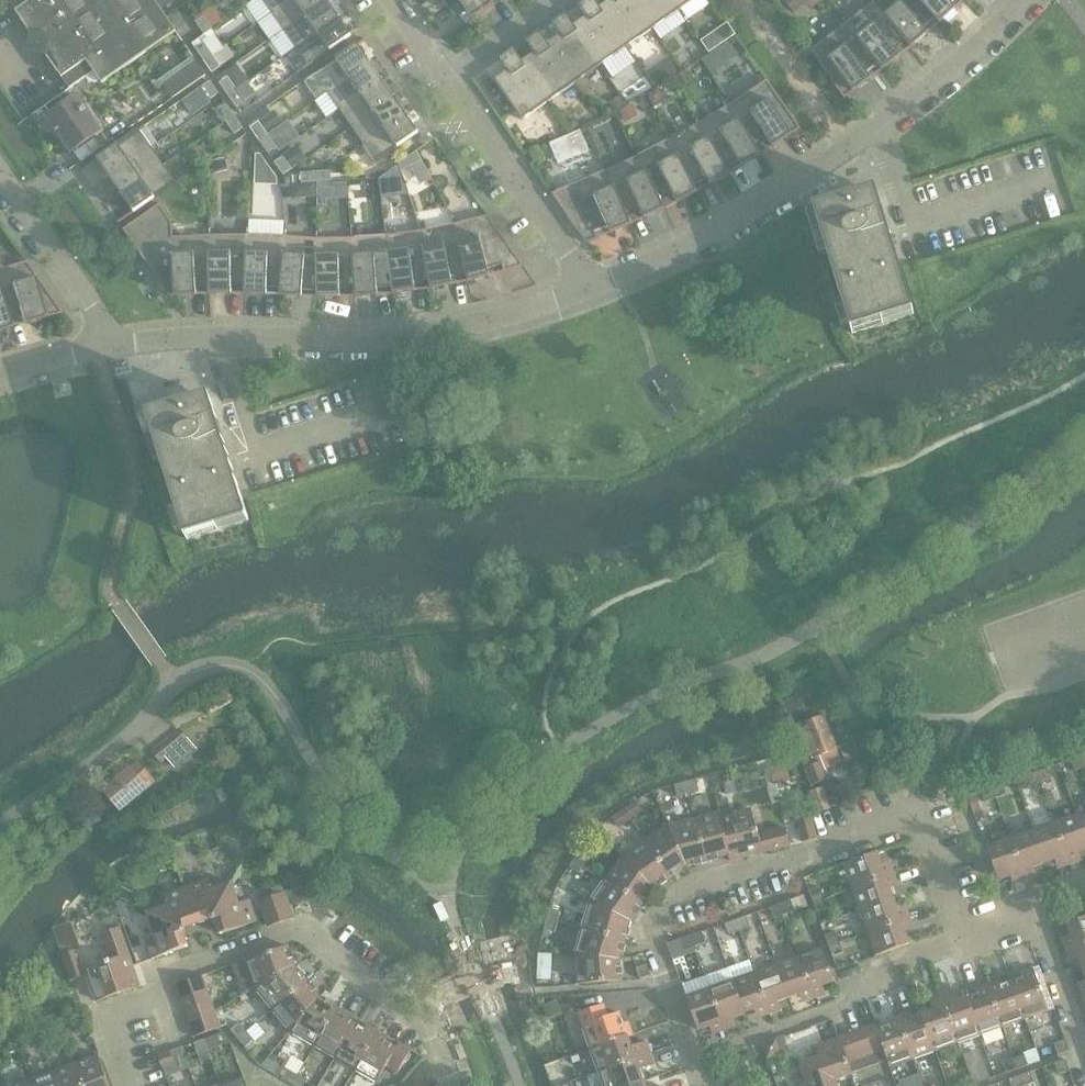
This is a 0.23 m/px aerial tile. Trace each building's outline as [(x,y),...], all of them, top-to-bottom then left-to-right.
[(69,88),(69,89),(95,72),(103,83),(176,32),(154,0),(11,0),(9,1),(35,39),(33,50),(44,52),(69,88)] [(273,13),(291,0),(264,0),(273,13)] [(273,13),(285,30),(323,4),(327,2),(328,1),(327,0),(291,0),(273,13)] [(450,9),(462,0),(444,0),(450,9)] [(450,9),(456,18),(456,17),(456,16),(466,9),(472,18),(471,18),(472,20),(501,0),(462,0),(450,9)] [(574,25),(574,26),(601,65),(627,47),(600,7),(596,0),(586,0),(579,5),(587,16),(574,25)] [(600,7),(627,47),(654,29),(633,0),(611,0),(600,7)] [(654,29),(680,11),(672,0),(633,0),(654,29)] [(680,11),(695,0),(672,0),(680,11)] [(794,12),(806,3),(804,0),(784,0),(794,12)] [(874,2),(912,47),(941,23),(920,0),(876,0),(874,2)] [(941,23),(966,0),(920,0),(941,23)] [(874,2),(847,23),(884,70),(912,47),(874,2)] [(323,4),(285,30),(297,47),(335,21),(339,19),(340,19),(333,9),(332,9),(333,10),(329,13),(323,4)] [(561,34),(548,43),(548,44),(575,83),(601,65),(574,26),(574,25),(566,14),(553,23),(561,34)] [(205,16),(196,22),(205,35),(214,29),(205,16)] [(335,21),(297,47),(309,64),(303,68),(304,69),(360,31),(359,29),(351,35),(345,26),(344,27),(345,27),(341,30),(335,21)] [(884,70),(847,23),(819,44),(811,50),(844,98),(853,92),(884,70)] [(535,52),(522,61),(522,62),(549,102),(575,83),(548,44),(548,43),(540,32),(527,41),(535,52)] [(713,33),(701,42),(709,54),(721,45),(713,33)] [(316,75),(328,92),(366,66),(366,65),(360,57),(364,54),(364,55),(365,54),(359,46),(367,40),(366,39),(310,78),(311,79),(316,75)] [(196,48),(204,60),(213,55),(204,42),(196,48)] [(522,62),(522,61),(514,50),(501,59),(509,70),(495,81),(522,120),(549,102),(522,62)] [(713,53),(702,60),(713,75),(723,67),(713,53)] [(213,55),(204,60),(213,73),(221,67),(213,55)] [(669,57),(657,65),(665,77),(676,69),(669,57)] [(164,84),(173,98),(206,75),(197,62),(164,84)] [(366,66),(328,92),(340,110),(378,83),(372,74),(376,72),(377,72),(370,62),(369,62),(369,63),(366,65),(366,66)] [(220,82),(228,95),(237,89),(228,76),(220,82)] [(378,83),(340,110),(352,127),(390,101),(390,100),(384,92),(388,89),(388,90),(389,89),(382,79),(381,80),(378,83)] [(759,86),(730,105),(760,155),(792,135),(801,128),(767,80),(759,86)] [(211,81),(202,87),(211,100),(219,94),(211,81)] [(237,89),(228,95),(237,107),(245,101),(237,89)] [(659,90),(648,96),(654,107),(661,103),(663,97),(659,90)] [(77,96),(47,116),(72,152),(102,132),(77,96)] [(390,101),(352,127),(364,144),(402,118),(402,117),(396,109),(400,106),(400,107),(401,106),(394,96),(393,97),(390,100),(390,101)] [(218,110),(226,122),(235,116),(226,104),(218,110)] [(633,104),(620,111),(627,123),(639,116),(633,104)] [(730,105),(700,123),(730,174),(760,155),(730,105)] [(402,118),(364,144),(376,161),(370,165),(371,166),(416,136),(415,134),(414,135),(408,126),(412,124),(413,123),(406,113),(405,114),(406,115),(402,117),(402,118)] [(270,114),(259,121),(268,134),(279,126),(270,114)] [(235,116),(226,122),(235,134),(243,128),(235,116)] [(573,120),(567,124),(572,132),(581,126),(577,121),(573,120)] [(251,127),(260,140),(268,134),(259,121),(251,127)] [(700,123),(670,140),(697,192),(730,174),(700,123)] [(111,177),(115,175),(114,174),(152,147),(141,131),(146,127),(145,125),(101,156),(102,158),(103,157),(108,166),(105,168),(104,168),(103,168),(110,178),(111,178),(111,177)] [(567,137),(552,144),(559,159),(574,152),(577,158),(590,152),(581,131),(567,137)] [(268,134),(260,140),(268,152),(277,146),(268,134)] [(670,140),(638,156),(664,209),(697,192),(670,140)] [(114,174),(115,175),(120,183),(117,185),(116,185),(115,186),(122,196),(123,195),(123,194),(127,192),(126,191),(164,165),(152,147),(114,174)] [(256,153),(256,169),(272,170),(260,153),(256,153)] [(283,156),(275,162),(284,175),(292,169),(283,156)] [(638,156),(607,171),(631,225),(664,209),(638,156)] [(223,159),(208,163),(211,174),(226,170),(223,159)] [(126,191),(127,192),(132,200),(129,203),(128,202),(127,203),(133,211),(118,222),(119,223),(183,179),(182,178),(176,182),(164,165),(126,191)] [(332,170),(317,171),(318,182),(333,181),(332,170)] [(318,182),(317,171),(301,173),(302,183),(318,182)] [(631,225),(607,171),(573,186),(552,193),(587,243),(598,239),(631,225)] [(347,182),(318,183),(318,198),(328,198),(347,197),(347,182)] [(292,184),(283,185),(284,199),(293,198),(292,184)] [(876,190),(814,210),(852,333),(853,332),(853,333),(915,314),(914,313),(915,313),(876,190)] [(212,294),(211,235),(174,237),(173,223),(160,204),(124,229),(170,297),(175,296),(212,294)] [(489,215),(455,224),(470,281),(505,272),(524,266),(489,215)] [(455,224),(421,231),(433,289),(470,281),(455,224)] [(421,231),(387,235),(396,294),(431,289),(433,289),(421,231)] [(249,235),(211,235),(212,294),(247,294),(249,235)] [(249,235),(247,294),(280,295),(282,295),(286,236),(249,235)] [(387,235),(353,238),(358,297),(396,294),(387,235)] [(286,236),(282,295),(302,297),(320,298),(318,239),(286,236)] [(353,238),(318,239),(320,298),(356,297),(358,297),(353,238)] [(0,269),(0,297),(11,327),(45,318),(62,314),(26,262),(0,269)] [(11,327),(0,297),(0,331),(11,327)] [(211,396),(149,416),(187,539),(249,520),(249,519),(211,396)] [(798,696),(784,702),(792,721),(806,715),(798,696)] [(813,765),(806,768),(813,785),(828,779),(821,762),(820,762),(818,757),(838,749),(824,716),(803,725),(804,727),(798,729),(813,765)] [(179,729),(153,751),(162,762),(188,740),(179,729)] [(1082,756),(1071,760),(1075,771),(1084,767),(1084,765),(1082,756)] [(131,768),(131,769),(148,789),(155,782),(139,762),(131,768)] [(786,764),(771,768),(775,785),(791,780),(786,764)] [(148,789),(131,769),(131,768),(105,790),(121,810),(148,789)] [(1048,768),(1037,772),(1041,783),(1052,779),(1048,768)] [(1041,783),(1037,772),(1027,776),(1030,786),(1041,783)] [(696,779),(685,782),(688,793),(699,790),(696,779)] [(688,793),(685,782),(675,785),(678,796),(688,793)] [(1003,784),(993,788),(996,798),(1007,795),(1003,784)] [(810,792),(817,812),(830,807),(823,788),(810,792)] [(996,798),(993,788),(982,791),(986,802),(996,798)] [(977,795),(969,798),(974,812),(982,809),(977,795)] [(636,802),(625,810),(631,819),(642,811),(636,802)] [(624,810),(613,818),(619,827),(630,819),(624,810)] [(752,810),(721,818),(720,818),(730,855),(729,855),(730,861),(791,845),(786,828),(760,835),(758,827),(756,827),(752,810)] [(719,812),(695,818),(707,861),(711,860),(712,862),(719,860),(719,858),(729,855),(730,855),(720,818),(721,818),(719,812)] [(797,816),(804,842),(817,839),(810,812),(797,816)] [(1055,823),(1070,865),(1082,861),(1079,852),(1084,850),(1084,836),(1077,815),(1055,823)] [(695,818),(669,825),(687,866),(695,864),(696,866),(703,864),(702,862),(707,861),(695,818)] [(1055,823),(1033,831),(1045,864),(1055,860),(1058,869),(1070,865),(1055,823)] [(687,866),(669,825),(646,841),(671,877),(674,875),(676,877),(682,872),(681,871),(687,866)] [(1033,831),(1010,839),(1025,881),(1037,876),(1034,868),(1045,864),(1033,831)] [(1010,839),(987,847),(999,880),(1011,876),(1014,885),(1025,881),(1010,839)] [(671,877),(646,841),(622,856),(654,889),(661,884),(662,886),(668,882),(667,880),(671,877)] [(583,848),(576,858),(586,864),(592,855),(583,848)] [(877,853),(844,865),(852,888),(894,873),(893,868),(890,861),(882,865),(877,853)] [(654,889),(622,856),(606,879),(643,905),(645,901),(647,903),(651,897),(650,895),(654,889)] [(586,864),(576,858),(570,867),(579,874),(586,864)] [(894,873),(852,888),(860,910),(894,898),(890,888),(898,885),(894,873)] [(643,905),(606,879),(590,902),(631,921),(636,915),(638,916),(642,910),(640,909),(643,905)] [(207,880),(186,887),(199,924),(215,919),(232,882),(210,890),(207,880)] [(232,882),(215,919),(221,935),(258,922),(250,900),(240,904),(232,882)] [(169,905),(147,912),(183,930),(199,924),(186,887),(165,894),(169,905)] [(809,891),(813,902),(824,898),(820,887),(809,891)] [(121,888),(116,897),(134,906),(138,896),(121,888)] [(285,892),(272,897),(282,923),(294,918),(285,892)] [(282,923),(272,897),(260,901),(269,927),(282,923)] [(824,898),(813,902),(817,912),(828,909),(824,898)] [(894,898),(860,910),(868,933),(910,918),(906,906),(897,909),(894,898)] [(791,900),(781,904),(785,915),(795,911),(791,900)] [(631,921),(590,902),(583,929),(626,941),(627,936),(629,937),(631,930),(629,929),(631,921)] [(785,915),(781,904),(770,908),(774,919),(785,915)] [(550,908),(547,919),(558,922),(561,911),(550,908)] [(183,930),(147,912),(155,934),(144,938),(152,960),(189,946),(183,930)] [(747,916),(736,920),(740,931),(750,927),(747,916)] [(116,917),(105,921),(109,931),(120,927),(116,917)] [(910,918),(868,933),(877,956),(910,944),(906,932),(914,929),(910,918)] [(1062,939),(1066,951),(1084,944),(1084,918),(1067,924),(1071,936),(1062,939)] [(558,922),(547,919),(544,930),(555,933),(558,922)] [(740,931),(736,920),(726,924),(729,935),(740,931)] [(141,986),(136,973),(120,927),(109,931),(103,934),(112,959),(105,962),(105,963),(88,969),(99,1001),(141,986)] [(626,941),(583,929),(575,956),(620,960),(623,952),(625,953),(627,946),(625,945),(626,941)] [(702,932),(692,936),(696,947),(706,943),(702,932)] [(825,936),(829,946),(840,943),(836,932),(825,936)] [(696,947),(692,936),(681,940),(685,950),(696,947)] [(840,943),(829,946),(833,957),(844,953),(840,943)] [(1066,951),(1071,962),(1079,959),(1083,970),(1084,969),(1084,944),(1066,951)] [(289,946),(234,965),(243,991),(256,987),(256,988),(295,966),(293,959),(295,958),(292,951),(290,952),(289,946)] [(823,949),(800,957),(814,999),(826,995),(823,986),(835,982),(823,949)] [(76,950),(63,954),(72,980),(85,975),(76,950)] [(620,960),(575,956),(578,984),(622,981),(622,975),(624,975),(623,968),(621,968),(620,960)] [(800,957),(777,965),(789,998),(800,994),(803,1003),(814,999),(800,957)] [(647,965),(637,968),(640,979),(651,975),(647,965)] [(777,965),(755,973),(770,1015),(781,1011),(778,1002),(789,998),(777,965)] [(295,966),(256,988),(274,1010),(308,981),(305,978),(307,977),(302,971),(300,972),(295,966)] [(1021,973),(1023,978),(1012,982),(1025,1019),(1048,1011),(1034,969),(1021,973)] [(755,973),(732,981),(744,1014),(755,1010),(758,1019),(770,1015),(755,973)] [(177,985),(181,998),(207,989),(203,976),(177,985)] [(308,981),(274,1010),(291,1031),(321,997),(316,991),(318,989),(313,984),(311,985),(308,981)] [(732,981),(710,989),(725,1031),(737,1026),(734,1018),(744,1014),(732,981)] [(1000,981),(993,983),(988,985),(1003,1027),(1025,1019),(1012,982),(1001,986),(1000,981)] [(976,989),(978,994),(967,998),(980,1035),(1003,1027),(988,985),(976,989)] [(951,987),(940,991),(958,1043),(980,1035),(967,998),(956,1002),(951,987)] [(207,989),(181,998),(186,1011),(212,1002),(207,989)] [(710,989),(687,997),(699,1030),(710,1026),(713,1035),(725,1031),(710,989)] [(934,1010),(923,1014),(936,1051),(958,1043),(940,991),(929,995),(934,1010)] [(321,997),(291,1031),(315,1045),(338,1007),(334,1005),(335,1003),(329,999),(328,1001),(321,997)] [(557,1001),(544,1005),(548,1015),(561,1011),(557,1001)] [(212,1002),(186,1011),(190,1024),(216,1014),(212,1002)] [(604,1004),(579,1014),(591,1049),(628,1036),(629,1037),(634,1035),(629,1022),(624,1024),(620,1013),(609,1017),(604,1004)] [(338,1007),(315,1045),(336,1057),(356,1024),(346,1018),(349,1013),(338,1007)] [(910,1012),(904,1015),(898,1017),(913,1059),(936,1051),(923,1014),(912,1017),(910,1012)] [(216,1014),(190,1024),(195,1037),(221,1028),(216,1014)] [(888,1026),(878,1029),(885,1050),(889,1060),(888,1061),(890,1067),(913,1059),(898,1017),(887,1021),(888,1026)] [(231,1030),(238,1039),(247,1032),(240,1023),(231,1030)] [(365,1029),(356,1024),(336,1057),(356,1069),(379,1031),(368,1025),(365,1029)] [(876,1024),(864,1029),(873,1054),(885,1050),(878,1029),(876,1024)] [(864,1029),(851,1033),(860,1059),(873,1054),(864,1029)] [(379,1031),(356,1069),(378,1082),(386,1067),(398,1074),(412,1050),(400,1043),(397,1048),(387,1042),(390,1037),(379,1031)] [(224,1032),(205,1039),(209,1050),(231,1042),(224,1032)] [(247,1032),(238,1039),(245,1048),(254,1040),(247,1032)] [(851,1033),(839,1038),(848,1063),(860,1059),(851,1033)] [(628,1036),(591,1049),(599,1072),(651,1053),(647,1042),(632,1047),(629,1037),(628,1036)] [(820,1056),(800,1063),(836,1080),(853,1074),(852,1073),(851,1073),(848,1063),(839,1038),(816,1046),(820,1056)] [(209,1050),(205,1039),(194,1043),(198,1054),(209,1050)] [(763,1045),(765,1052),(779,1047),(777,1040),(763,1045)] [(1054,1044),(1058,1055),(1069,1051),(1065,1040),(1054,1044)] [(779,1047),(765,1052),(767,1059),(781,1054),(779,1047)] [(885,1050),(873,1054),(877,1065),(888,1061),(889,1060),(885,1050)] [(170,1052),(159,1056),(163,1066),(174,1063),(170,1052)] [(599,1072),(604,1085),(629,1085),(644,1081),(640,1070),(655,1065),(651,1053),(599,1072)] [(873,1054),(860,1059),(864,1069),(877,1065),(873,1054)] [(76,1063),(84,1085),(110,1085),(99,1055),(76,1063)] [(1025,1055),(1014,1059),(1018,1069),(1028,1066),(1025,1055)] [(860,1059),(848,1063),(851,1073),(852,1073),(864,1069),(860,1059)] [(1018,1069),(1014,1059),(1004,1062),(1007,1073),(1018,1069)] [(1066,1060),(1055,1063),(1059,1074),(1070,1070),(1066,1060)] [(53,1071),(58,1085),(84,1085),(76,1063),(53,1071)] [(800,1063),(807,1083),(798,1085),(838,1085),(836,1080),(800,1063)] [(282,1079),(292,1085),(298,1075),(288,1069),(282,1079)] [(31,1079),(33,1085),(58,1085),(53,1071),(31,1079)] [(1020,1076),(1024,1085),(1026,1085),(1034,1083),(1031,1072),(1020,1076)] [(292,1085),(294,1085),(305,1085),(308,1081),(298,1075),(292,1085)] [(1020,1076),(1009,1080),(1012,1085),(1024,1085),(1020,1076)] [(221,1085),(248,1085),(245,1078),(221,1085)]
